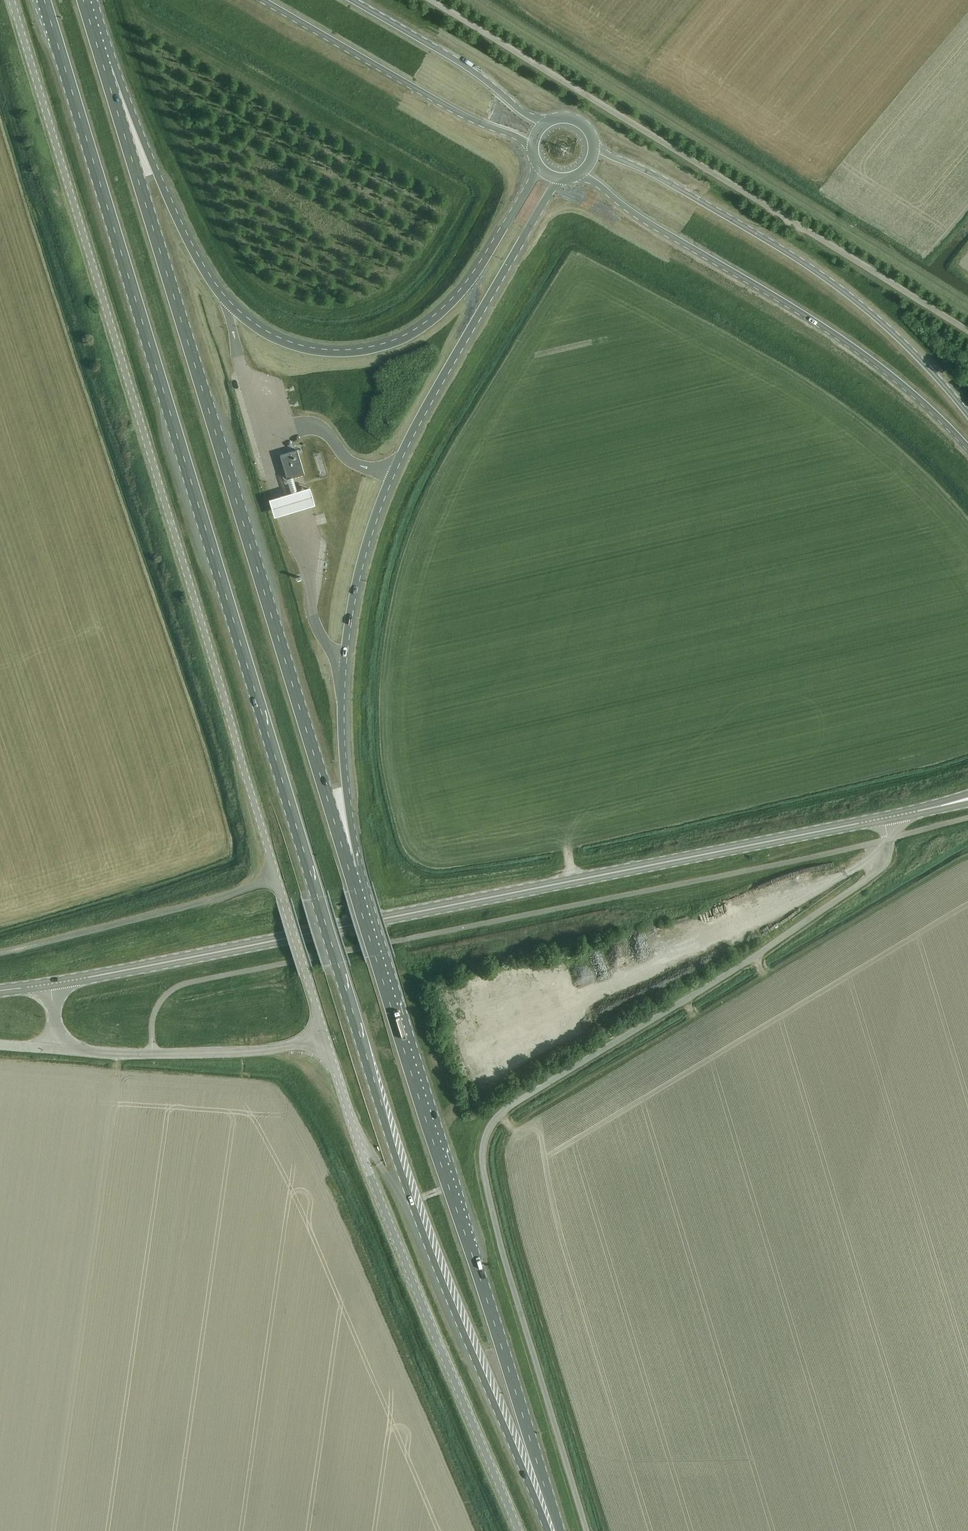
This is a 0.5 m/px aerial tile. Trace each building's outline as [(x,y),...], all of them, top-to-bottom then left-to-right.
[(328,443),(322,445),(328,466),(334,464),(328,443)] [(280,455),(287,479),(288,478),(287,476),(303,471),(304,473),(297,449),(280,455)] [(268,502),(273,519),(314,506),(309,489),(296,493),(292,479),(286,480),(291,495),(268,502)] [(334,506),(324,508),(326,516),(336,514),(334,506)]
